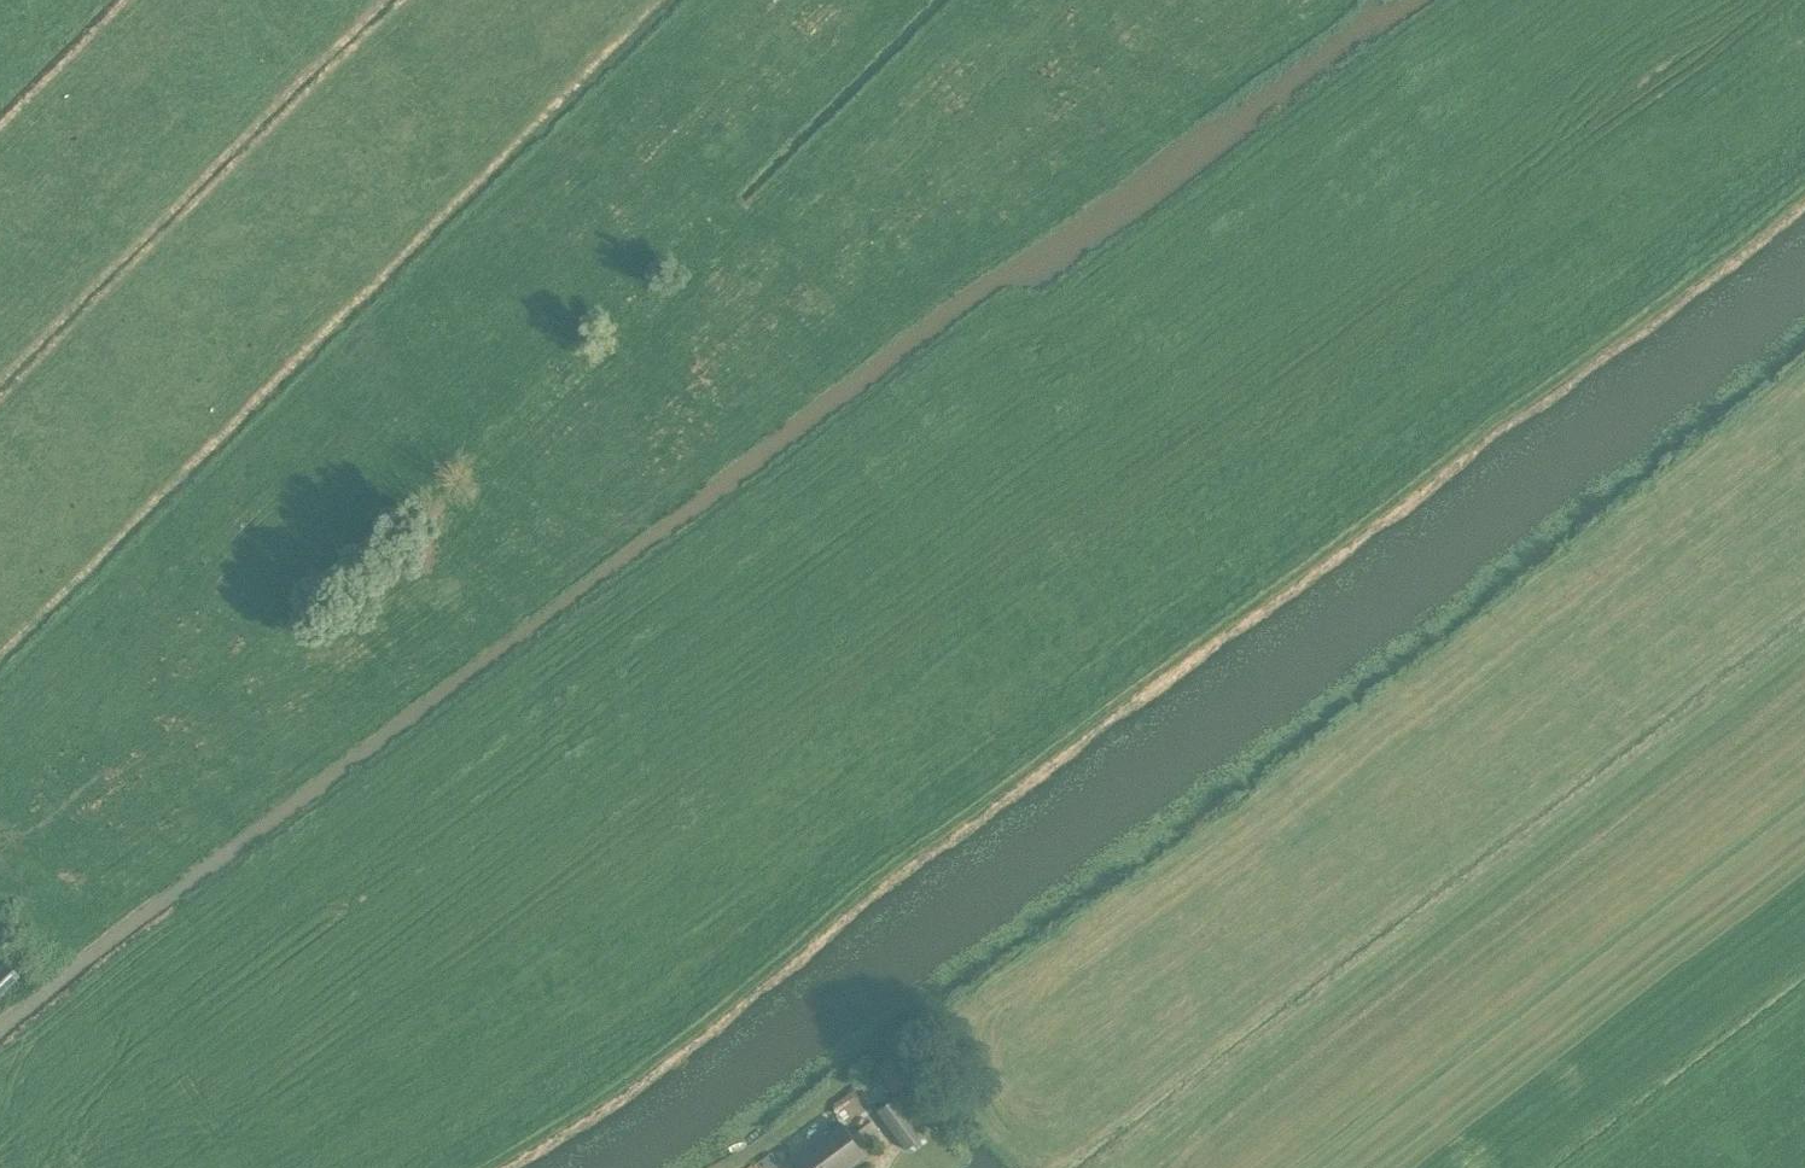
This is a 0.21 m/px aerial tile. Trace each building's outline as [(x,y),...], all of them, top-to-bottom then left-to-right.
[(19,976),(5,962),(0,967),(0,995),(19,976)] [(877,1110),(906,1149),(925,1135),(897,1096),(877,1110)] [(802,1167),(844,1167),(864,1153),(841,1123),(794,1158),(802,1167)]
